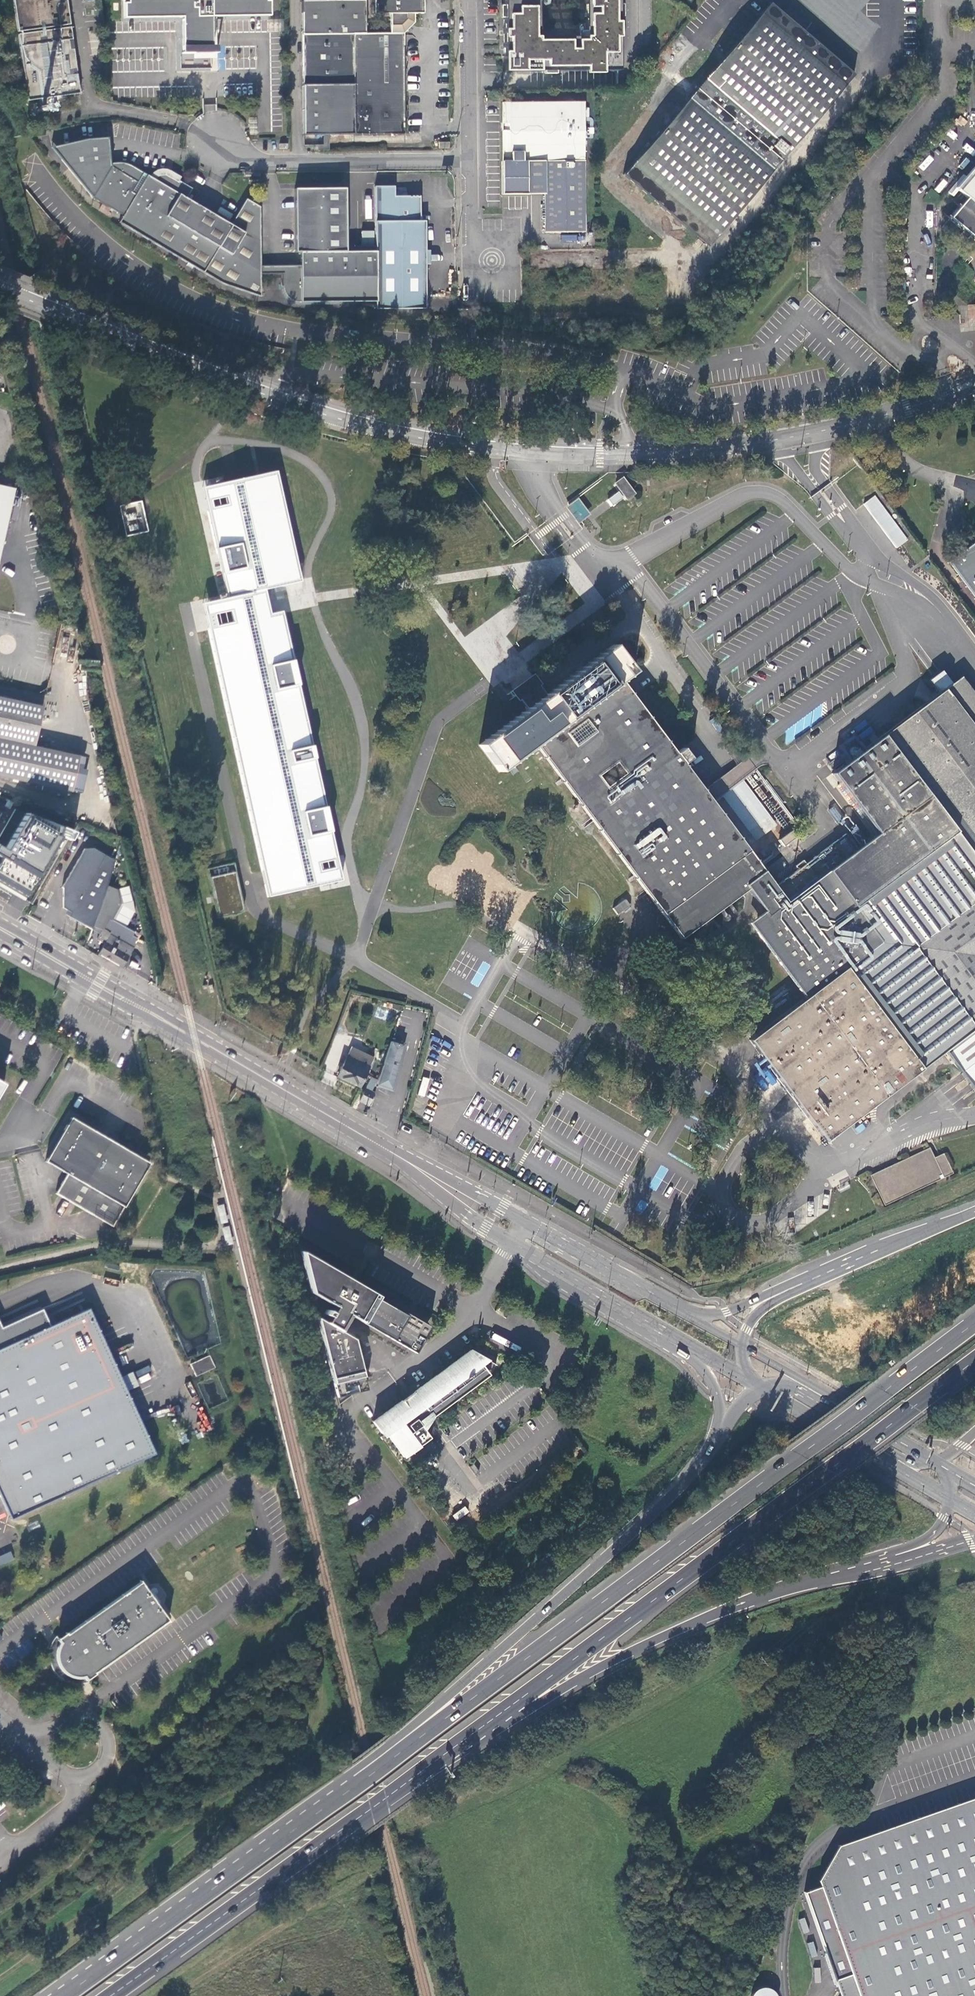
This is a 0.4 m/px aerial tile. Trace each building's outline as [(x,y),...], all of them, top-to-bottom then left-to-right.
[(16,31),(17,31),(17,34),(16,34),(25,100),(77,93),(68,27),(66,27),(66,24),(68,24),(65,0),(12,0),(16,31)] [(125,3),(122,3),(122,18),(180,18),(180,54),(209,54),(209,17),(216,17),(267,17),(267,2),(263,2),(263,0),(125,0),(125,3)] [(341,135),(340,33),(375,33),(375,15),(373,15),(373,0),(303,1),(302,34),(303,85),(301,135),(341,135)] [(341,135),(354,135),(405,134),(404,34),(415,23),(415,15),(424,15),(423,0),(373,0),(373,15),(375,15),(389,15),(390,33),(375,33),(340,33),(341,135)] [(504,71),(618,71),(618,0),(503,0),(504,71)] [(665,209),(708,246),(855,75),(770,3),(624,174),(660,205),(658,208),(662,212),(665,209)] [(582,102),(500,102),(501,194),(544,193),(544,232),(583,232),(583,159),(582,102)] [(85,139),(50,147),(70,171),(71,169),(109,163),(107,137),(85,139)] [(118,222),(203,272),(231,225),(230,224),(185,198),(191,188),(179,181),(167,174),(166,174),(164,173),(162,173),(161,173),(160,173),(158,174),(156,175),(154,176),(153,178),(152,179),(146,175),(131,166),(123,163),(116,162),(109,163),(71,169),(70,171),(91,197),(122,215),(118,222)] [(967,179),(962,175),(948,192),(952,197),(958,190),(966,198),(949,218),(974,240),(974,170),(967,179)] [(420,196),(407,196),(395,196),(395,193),(395,187),(375,187),(375,252),(346,252),(345,189),(295,189),(295,252),(300,252),(300,265),(300,302),(376,301),(376,309),(426,309),(425,265),(425,250),(425,221),(420,221),(420,196)] [(231,225),(203,272),(222,283),(260,296),(259,273),(259,265),(259,252),(259,207),(245,199),(230,224),(231,225)] [(300,265),(259,265),(259,273),(283,273),(284,286),(284,289),(285,291),(285,293),(286,294),(287,296),(289,298),(291,299),(292,300),(295,301),(297,302),(300,302),(300,265)] [(305,583),(281,473),(202,486),(226,597),(203,602),(272,899),(346,883),(294,651),(286,613),(274,617),(270,592),(305,583)] [(621,479),(614,484),(625,499),(632,494),(621,479)] [(8,519),(15,489),(0,486),(0,552),(8,519)] [(617,494),(606,502),(611,508),(622,500),(617,494)] [(874,496),(864,504),(896,547),(906,540),(874,496)] [(578,499),(567,508),(580,525),(592,515),(578,499)] [(120,505),(127,536),(148,532),(142,500),(120,505)] [(953,558),(962,570),(958,573),(974,596),(974,542),(953,558)] [(711,802),(703,791),(680,760),(687,755),(681,747),(674,753),(620,680),(632,672),(612,645),(545,694),(539,685),(540,684),(532,674),(522,682),(510,691),(518,701),(519,700),(526,709),(478,744),(498,772),(535,744),(680,938),(747,889),(763,911),(749,922),(804,998),(749,1040),(825,1140),(945,1051),(974,1090),(974,695),(961,677),(956,680),(952,684),(943,671),(930,681),(939,693),(831,773),(876,834),(785,901),(711,802)] [(70,791),(78,755),(33,746),(42,706),(0,697),(0,775),(70,791)] [(703,791),(711,802),(721,795),(756,841),(776,826),(742,780),(758,768),(749,757),(703,791)] [(829,810),(837,820),(842,817),(835,806),(829,810)] [(0,833),(0,885),(32,904),(73,832),(14,809),(0,833)] [(795,829),(781,839),(785,845),(799,835),(795,829)] [(106,887),(115,860),(93,848),(84,849),(62,888),(67,891),(66,893),(64,896),(63,896),(63,908),(67,910),(73,913),(73,915),(74,918),(74,919),(79,922),(92,929),(106,887)] [(236,870),(210,876),(219,916),(236,912),(241,911),(243,910),(243,909),(244,907),(244,906),(236,870)] [(99,953),(122,966),(133,947),(127,943),(134,932),(113,920),(119,907),(117,893),(106,887),(92,929),(96,931),(100,934),(96,938),(104,943),(103,945),(99,953)] [(613,908),(618,916),(631,906),(625,899),(613,908)] [(67,910),(65,914),(74,919),(74,918),(73,915),(73,913),(67,910)] [(390,1042),(378,1085),(382,1086),(392,1089),(403,1045),(390,1042)] [(360,1087),(372,1058),(351,1049),(337,1077),(360,1087)] [(372,1076),(366,1088),(360,1101),(368,1106),(375,1093),(372,1091),(378,1079),(372,1076)] [(70,1117),(45,1161),(66,1174),(55,1193),(112,1226),(149,1163),(113,1142),(96,1132),(70,1117)] [(929,1147),(870,1175),(884,1205),(952,1172),(943,1153),(934,1157),(929,1147)] [(366,1389),(353,1339),(340,1331),(340,1330),(338,1329),(347,1313),(415,1353),(430,1326),(301,1251),(311,1292),(335,1306),(332,1312),(328,1310),(325,1314),(329,1316),(326,1322),(325,1322),(317,1317),(340,1409),(339,1405),(351,1396),(352,1400),(353,1400),(351,1393),(366,1389)] [(0,1351),(0,1490),(14,1521),(157,1455),(91,1310),(13,1345),(0,1351)] [(13,1345),(7,1332),(0,1335),(0,1351),(13,1345)] [(381,1433),(384,1431),(403,1457),(430,1438),(420,1425),(489,1375),(478,1361),(470,1350),(373,1422),(381,1433)] [(482,1358),(470,1350),(478,1361),(482,1358)] [(193,1365),(199,1378),(217,1369),(212,1357),(193,1365)] [(0,1556),(0,1564),(14,1559),(11,1552),(0,1556)] [(60,1666),(62,1670),(65,1673),(67,1674),(69,1675),(72,1676),(74,1677),(77,1678),(79,1678),(82,1677),(85,1677),(86,1679),(87,1680),(96,1675),(95,1673),(168,1621),(169,1623),(170,1623),(141,1581),(141,1582),(141,1583),(68,1635),(67,1633),(58,1639),(59,1641),(61,1643),(59,1647),(58,1651),(57,1655),(57,1659),(58,1663),(60,1666)] [(90,1683),(87,1680),(86,1679),(85,1677),(82,1677),(79,1678),(77,1678),(74,1677),(72,1676),(69,1675),(67,1674),(65,1673),(62,1670),(60,1666),(58,1663),(57,1659),(57,1655),(58,1651),(59,1647),(61,1643),(59,1641),(58,1639),(57,1637),(54,1640),(52,1645),(50,1649),(49,1654),(50,1659),(50,1664),(52,1669),(55,1673),(58,1677),(62,1680),(66,1682),(70,1684),(75,1685),(80,1685),(85,1684),(90,1683)] [(856,1841),(851,1843),(850,1843),(839,1847),(819,1881),(821,1887),(804,1892),(821,1944),(822,1946),(838,1995),(974,1995),(974,1799),(856,1841)]
